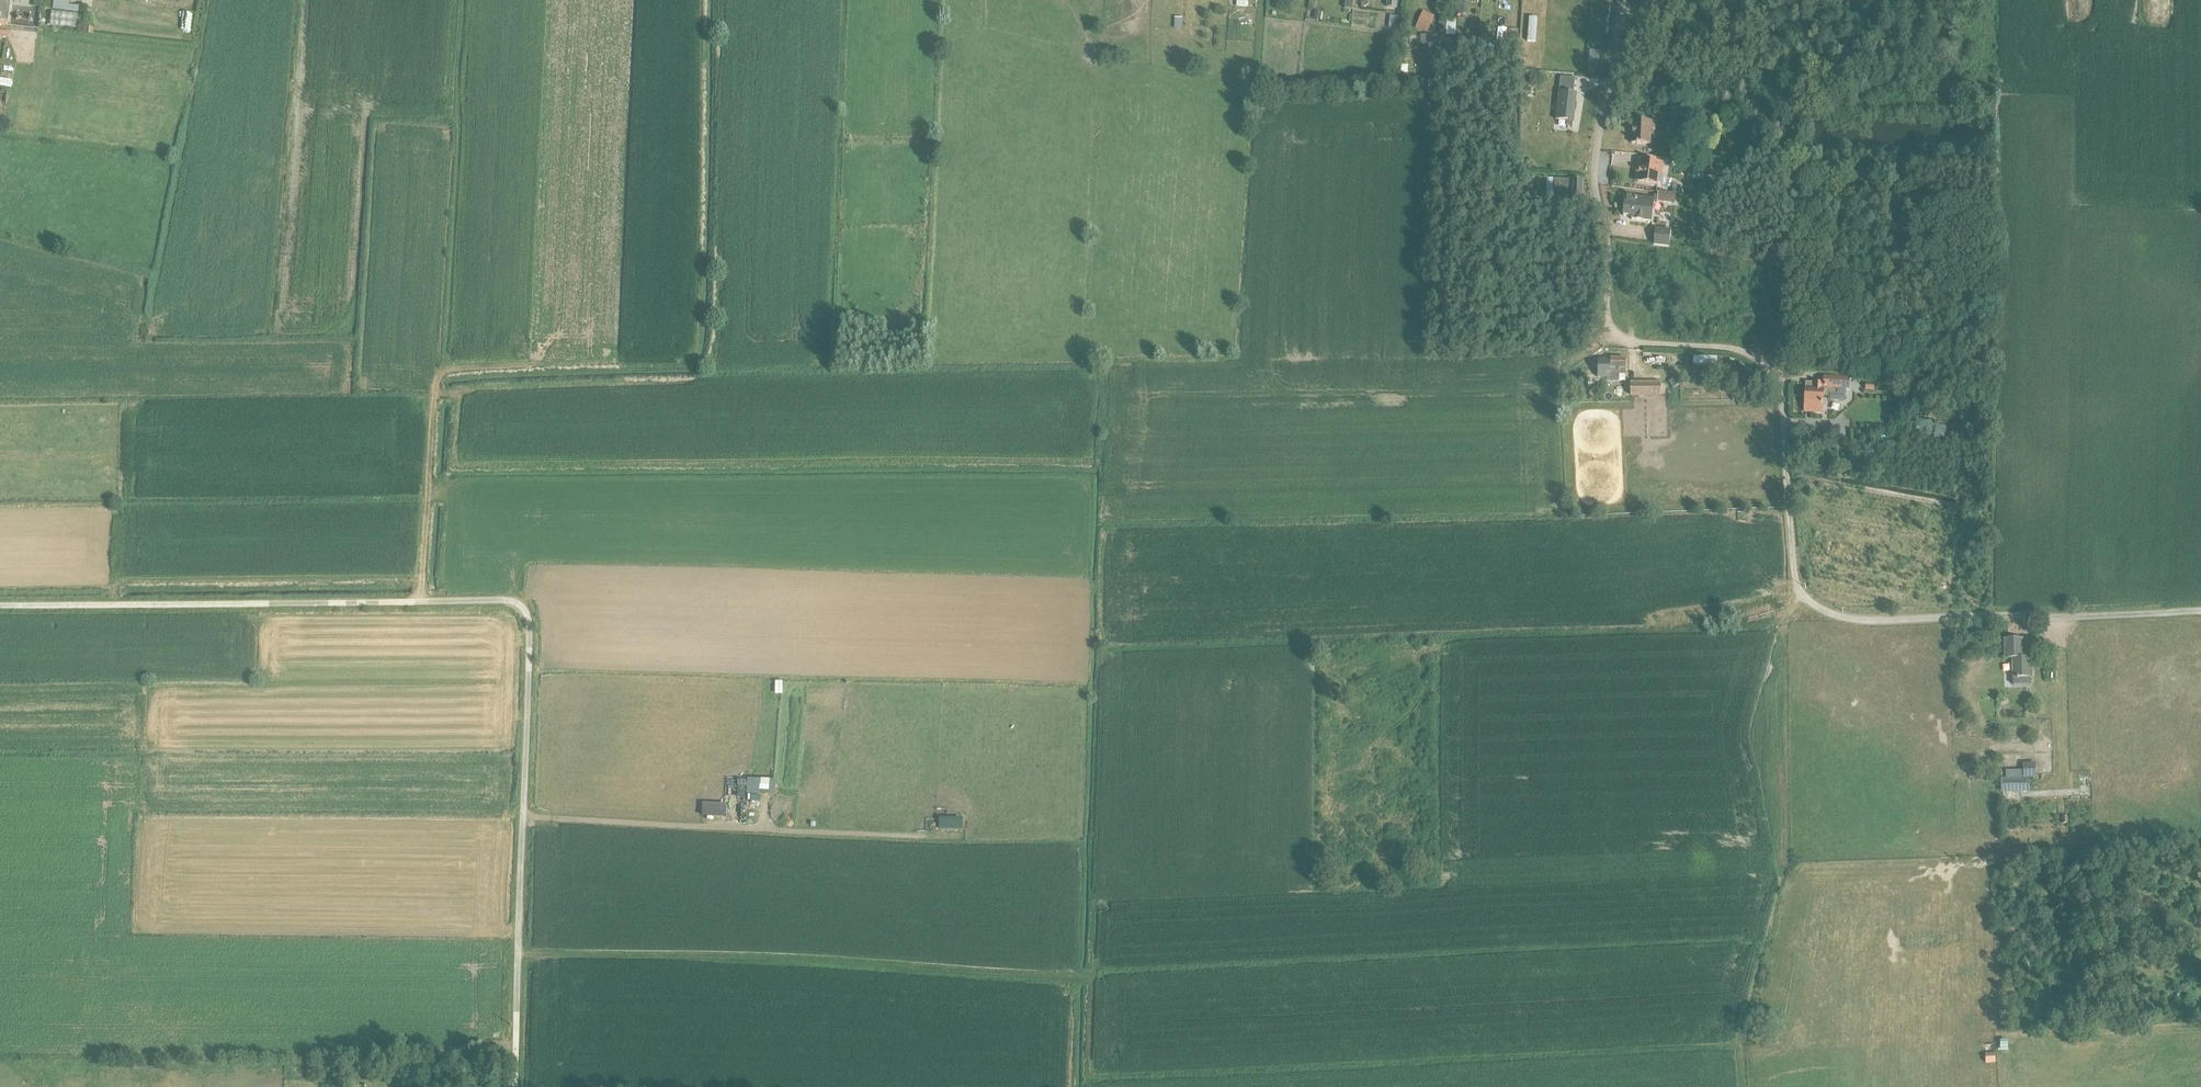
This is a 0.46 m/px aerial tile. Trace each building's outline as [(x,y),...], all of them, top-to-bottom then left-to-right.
[(41,8),(49,9),(50,0),(42,0),(41,8)] [(53,10),(78,12),(79,6),(69,5),(69,1),(60,0),(54,0),(53,10)] [(1345,11),(1354,12),(1355,0),(1346,0),(1345,11)] [(1360,3),(1365,10),(1370,6),(1366,0),(1364,0),(1360,3)] [(1387,10),(1398,11),(1399,0),(1388,0),(1387,10)] [(8,25),(8,24),(10,4),(0,3),(0,24),(8,25)] [(52,12),(50,26),(77,29),(78,14),(52,12)] [(1316,13),(1314,22),(1321,23),(1323,14),(1316,13)] [(1424,13),(1416,30),(1428,35),(1436,19),(1424,13)] [(1391,18),(1389,32),(1401,33),(1402,20),(1391,18)] [(1271,22),(1270,30),(1282,32),(1283,23),(1271,22)] [(1439,22),(1439,48),(1447,48),(1447,37),(1456,37),(1456,22),(1439,22)] [(1429,37),(1422,37),(1421,46),(1429,46),(1429,91),(1437,91),(1437,37),(1429,37)] [(12,77),(0,76),(0,86),(11,87),(12,77)] [(1268,77),(1267,90),(1279,91),(1279,78),(1268,77)] [(1561,79),(1556,123),(1567,124),(1567,129),(1573,129),(1576,96),(1574,96),(1576,81),(1561,79)] [(1625,81),(1624,92),(1639,93),(1640,83),(1625,81)] [(1630,123),(1630,132),(1633,132),(1632,146),(1651,147),(1652,133),(1656,133),(1656,124),(1630,123)] [(1695,129),(1687,131),(1689,140),(1697,138),(1695,129)] [(1639,162),(1638,170),(1640,171),(1638,185),(1659,187),(1666,188),(1667,179),(1662,178),(1664,165),(1639,162)] [(1547,181),(1547,198),(1582,201),(1583,183),(1547,181)] [(1626,198),(1623,218),(1632,219),(1631,222),(1652,224),(1655,207),(1658,207),(1658,204),(1675,206),(1676,196),(1658,194),(1658,198),(1654,198),(1654,201),(1626,198)] [(1876,195),(1865,201),(1868,206),(1879,200),(1876,195)] [(1553,205),(1553,214),(1566,215),(1567,206),(1553,205)] [(1656,231),(1654,248),(1669,249),(1672,233),(1656,231)] [(1608,372),(1608,383),(1620,384),(1620,377),(1626,377),(1627,361),(1611,360),(1611,372),(1608,372)] [(1676,379),(1669,384),(1673,391),(1681,386),(1676,379)] [(1806,385),(1805,414),(1823,415),(1823,399),(1829,399),(1829,404),(1846,404),(1847,392),(1850,392),(1850,380),(1824,379),(1823,386),(1806,385)] [(1649,384),(1624,385),(1624,397),(1662,397),(1661,384),(1649,384)] [(1921,421),(1917,434),(1930,438),(1935,425),(1921,421)] [(1874,461),(1877,453),(1869,450),(1867,459),(1874,461)] [(2024,641),(2004,641),(2004,660),(2012,661),(2013,687),(2031,687),(2031,680),(2032,680),(2031,660),(2024,660),(2024,641)] [(774,681),(774,692),(775,695),(782,695),(783,681),(774,681)] [(2006,780),(2002,780),(2002,793),(2030,792),(2029,779),(2036,779),(2036,765),(2023,765),(2023,772),(2006,773),(2006,780)] [(747,785),(747,795),(762,795),(762,780),(747,779),(747,785)] [(962,818),(939,818),(938,831),(962,831),(962,818)] [(2000,1042),(1999,1051),(2008,1052),(2008,1043),(2000,1042)] [(1995,1055),(1985,1056),(1986,1065),(1996,1065),(1995,1055)]
